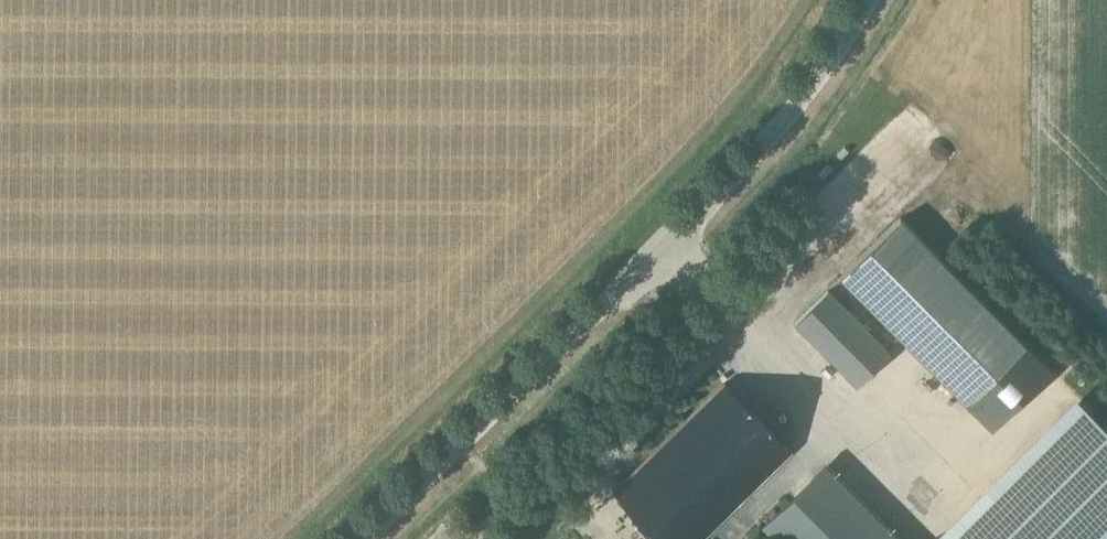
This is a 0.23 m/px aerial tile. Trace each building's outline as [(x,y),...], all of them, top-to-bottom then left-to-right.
[(967,403),(981,389),(1026,344),(899,217),(841,275),(967,403)] [(827,289),(795,321),(857,383),(889,351),(827,289)] [(790,450),(723,381),(613,489),(646,523),(629,538),(698,538),(790,450)] [(1104,423),(989,538),(1106,538),(1106,426),(1104,423)] [(827,464),(764,526),(777,538),(902,538),(827,464)]
